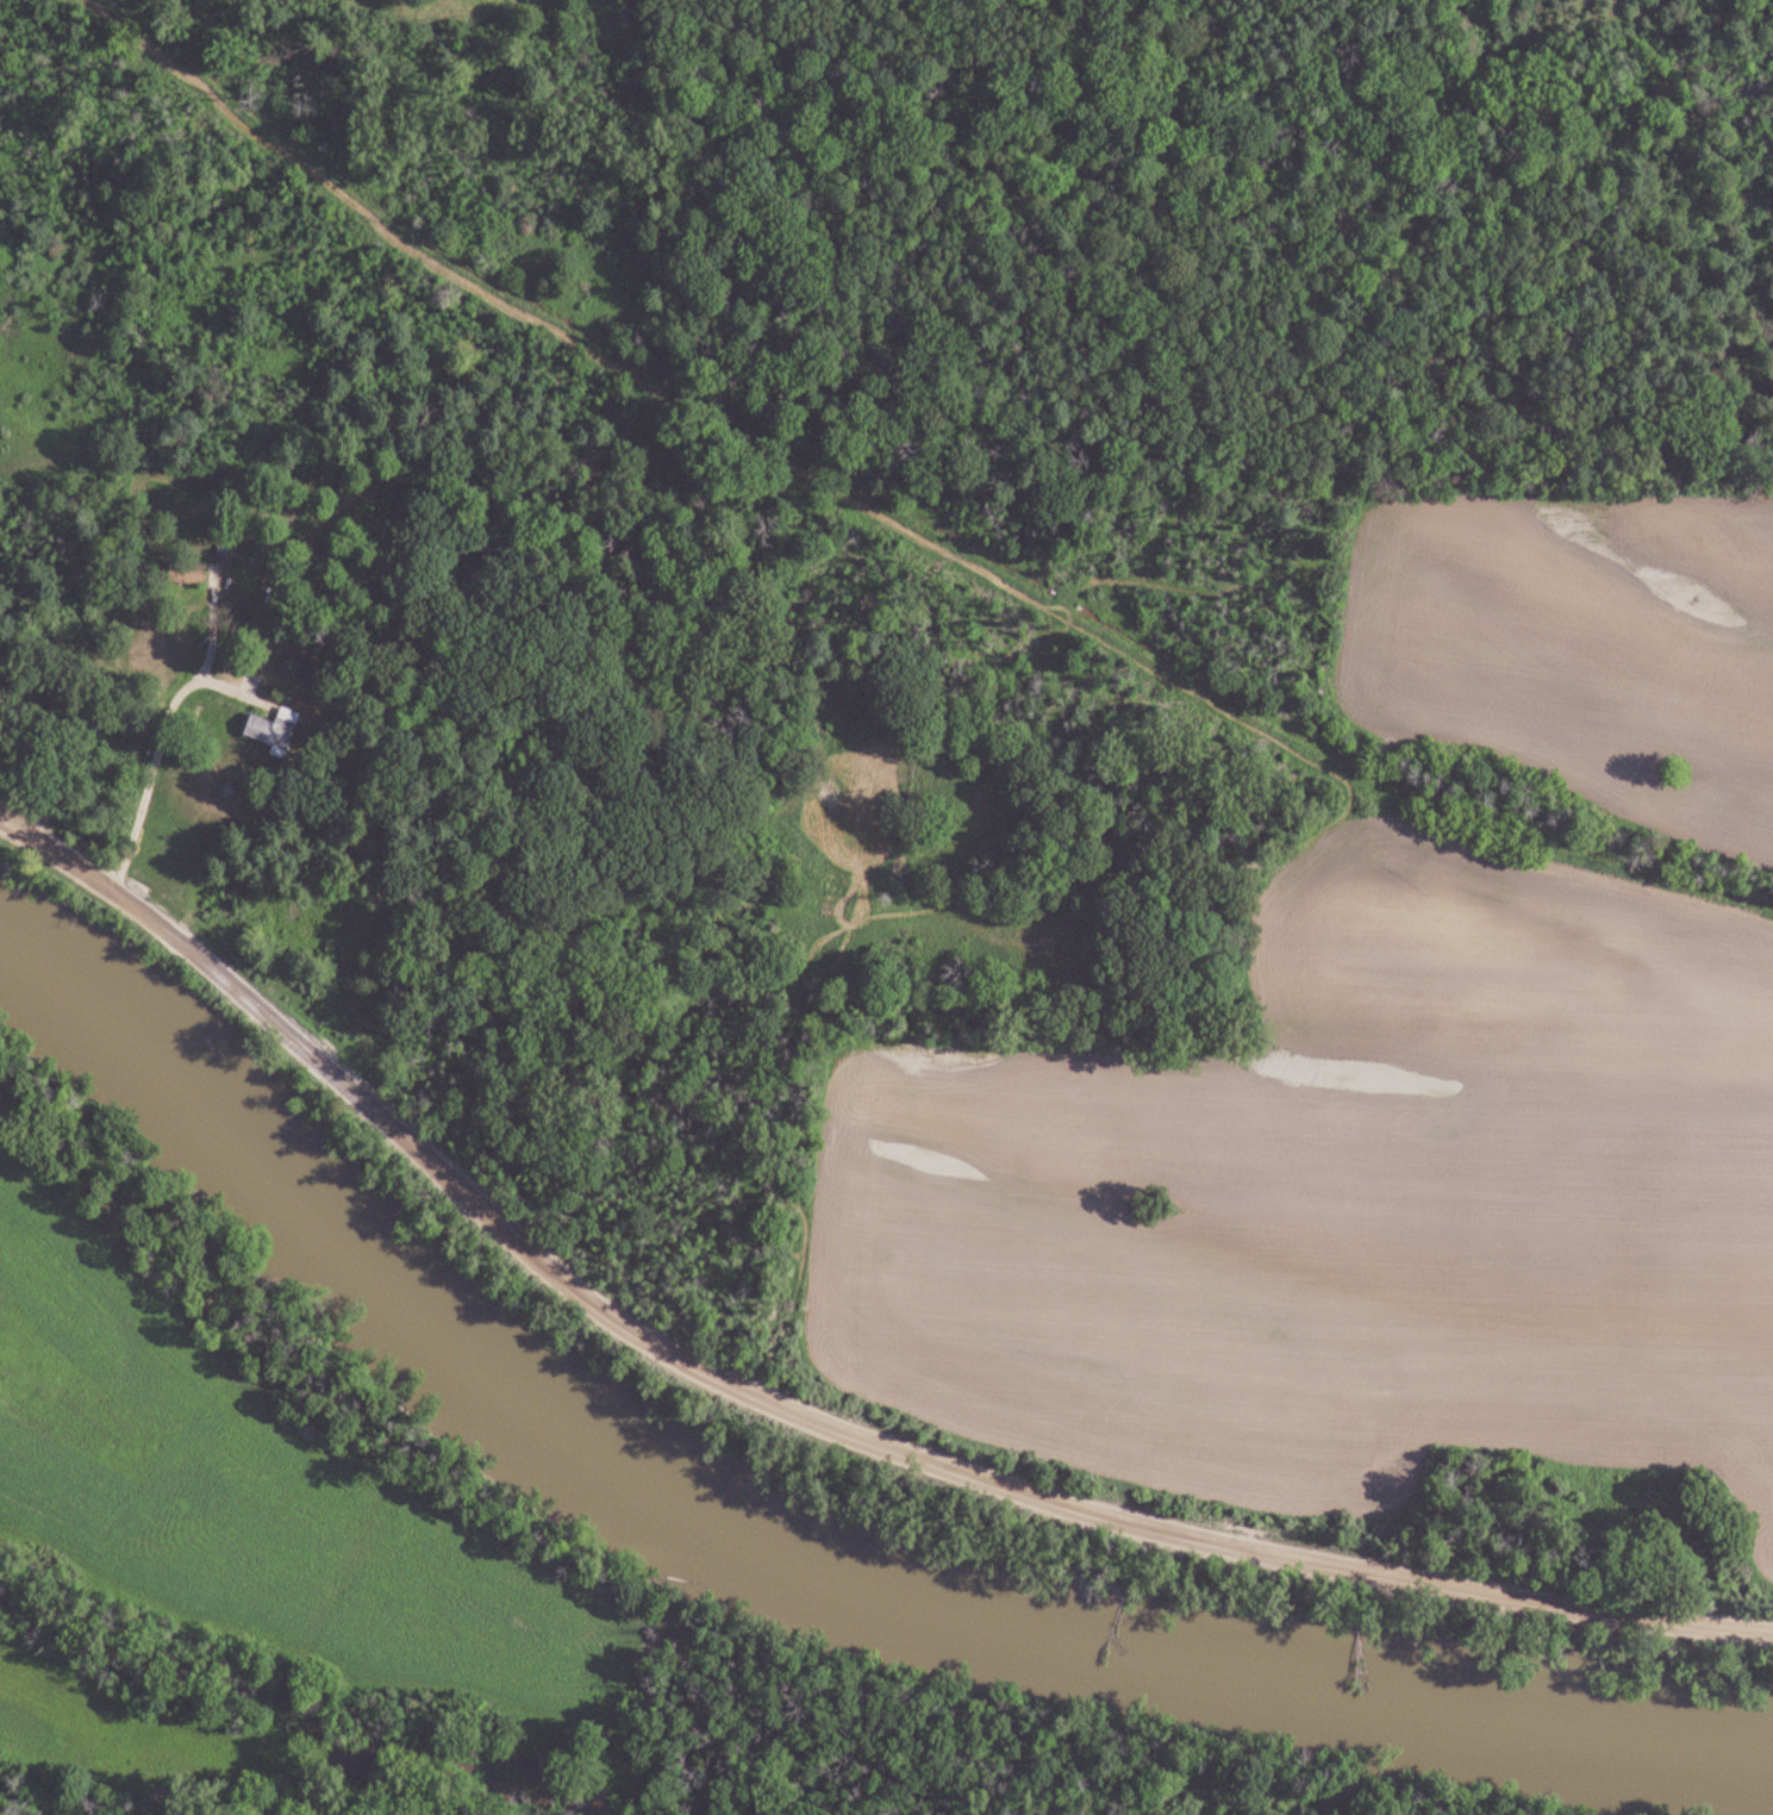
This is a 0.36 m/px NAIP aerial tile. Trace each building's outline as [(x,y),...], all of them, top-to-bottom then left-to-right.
[(173,585),(209,586),(209,564),(173,563),(173,585)] [(306,712),(286,707),(282,721),(257,714),(251,738),(278,745),(276,754),(293,759),(306,712)]
